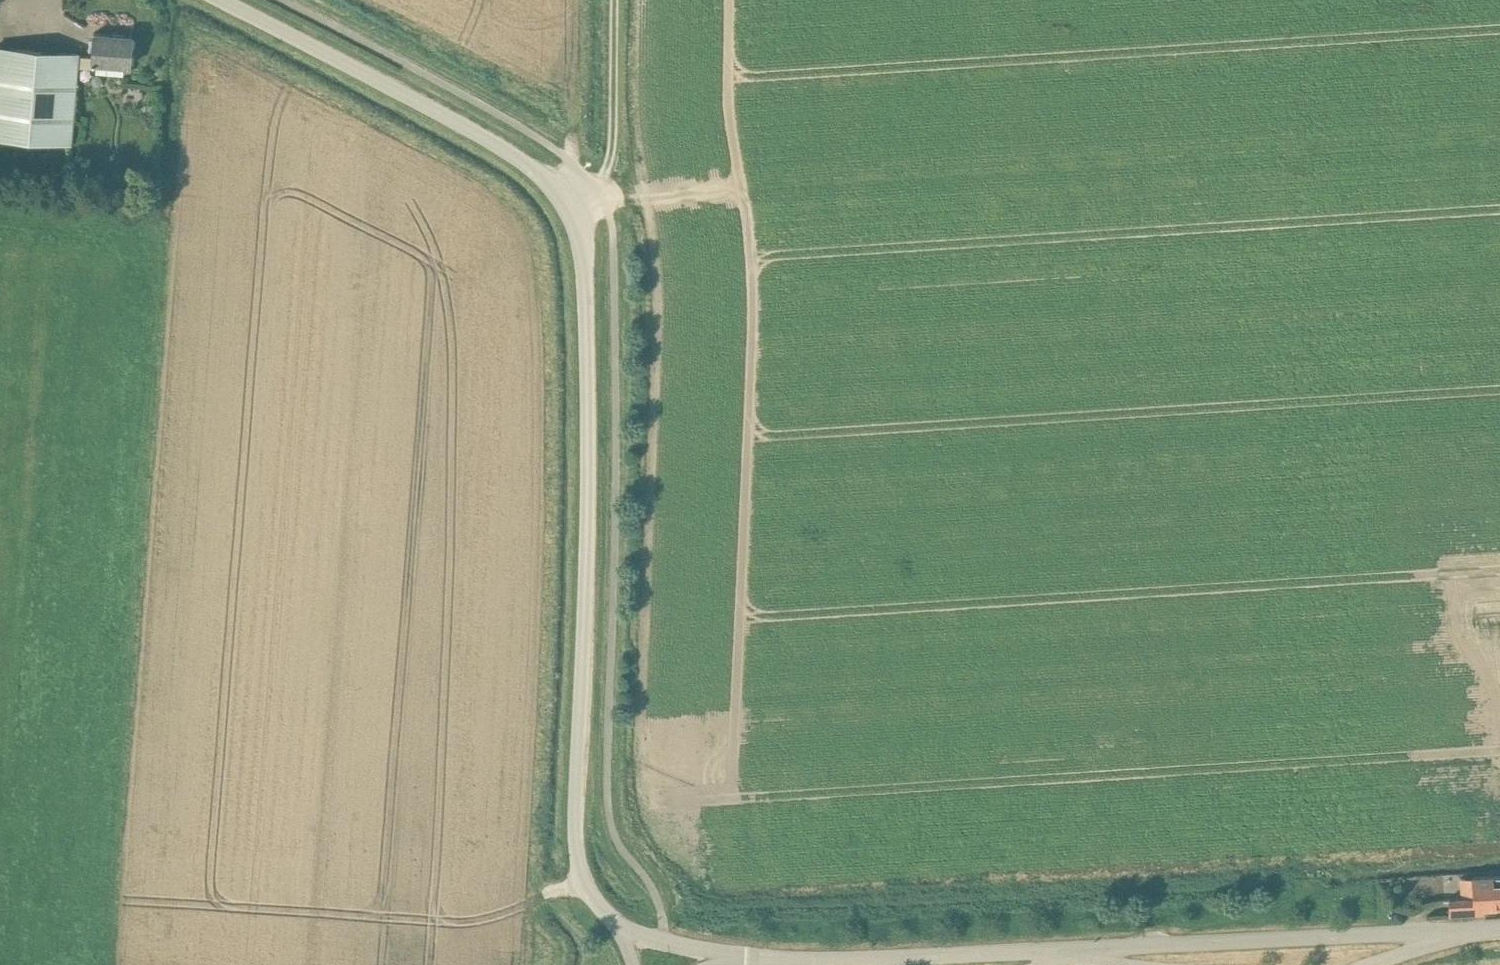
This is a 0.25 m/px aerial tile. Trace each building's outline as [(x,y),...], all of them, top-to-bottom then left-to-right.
[(131,37),(94,34),(92,57),(78,56),(78,53),(0,47),(0,139),(71,145),(75,98),(77,68),(96,69),(96,64),(128,66),(131,37)] [(1473,915),(1472,911),(1499,909),(1499,875),(1458,879),(1459,899),(1448,899),(1449,916),(1473,915)]
